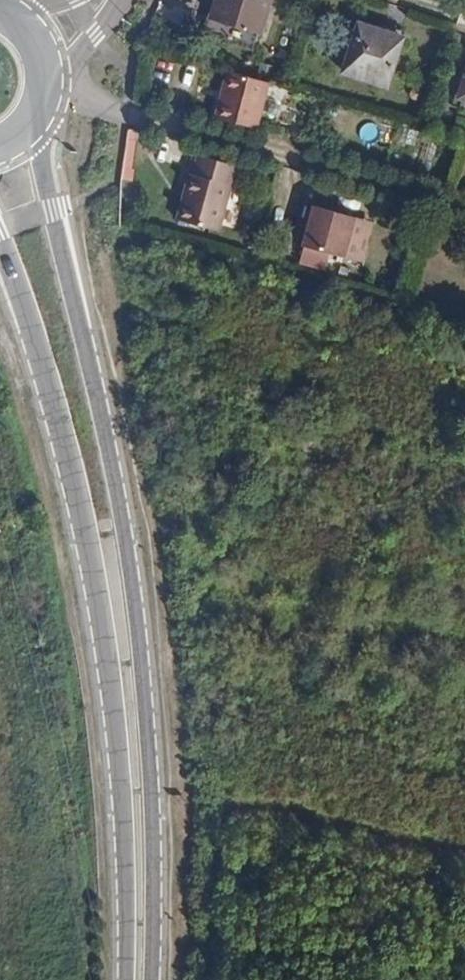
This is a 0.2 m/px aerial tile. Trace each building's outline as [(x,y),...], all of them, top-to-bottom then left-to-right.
[(209,15),(259,30),(268,0),(214,0),(209,15)] [(357,24),(342,73),(384,86),(399,38),(357,24)] [(226,69),(213,116),(256,128),(269,81),(226,69)] [(217,232),(238,163),(195,151),(174,220),(217,232)] [(357,213),(312,201),(300,244),(305,245),(330,252),(345,256),(346,254),(357,213)] [(373,217),(357,213),(346,254),(362,258),(373,217)] [(326,268),(330,252),(305,245),(301,261),(326,268)]
